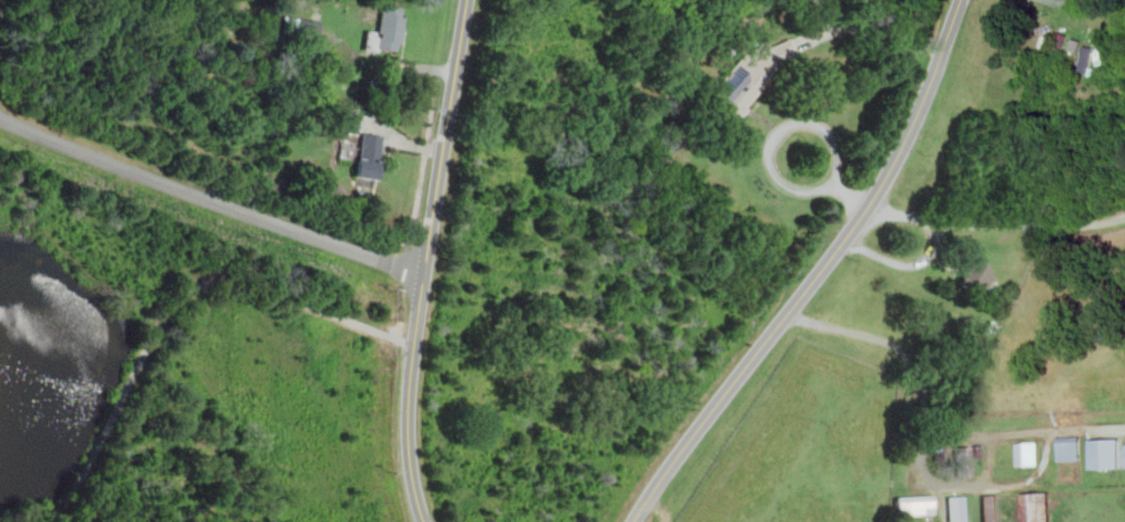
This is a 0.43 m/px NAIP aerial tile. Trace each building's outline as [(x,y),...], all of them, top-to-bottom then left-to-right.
[(405,9),(382,6),(378,33),(366,32),(364,50),(399,54),(405,9)] [(763,40),(717,80),(720,89),(710,98),(722,112),(728,111),(736,120),(745,111),(742,101),(796,56),(790,38),(768,46),(763,40)] [(1091,70),(1095,47),(1084,45),(1079,68),(1091,70)] [(358,180),(380,181),(383,137),(360,135),(358,180)] [(976,299),(987,282),(985,281),(993,269),(972,257),(954,286),(976,299)] [(1080,436),(1058,437),(1059,461),(1081,460),(1080,436)] [(1092,468),(1122,467),(1120,438),(1091,439),(1092,468)] [(1017,465),(1039,464),(1038,441),(1016,442),(1017,465)] [(984,457),(983,445),(956,446),(957,475),(972,474),(971,458),(984,457)] [(1050,492),(1021,493),(1022,521),(1051,521),(1050,492)] [(997,494),(981,494),(982,521),(998,521),(997,494)] [(896,496),(897,514),(932,513),(932,495),(896,496)] [(963,495),(946,496),(947,521),(964,521),(963,495)]
